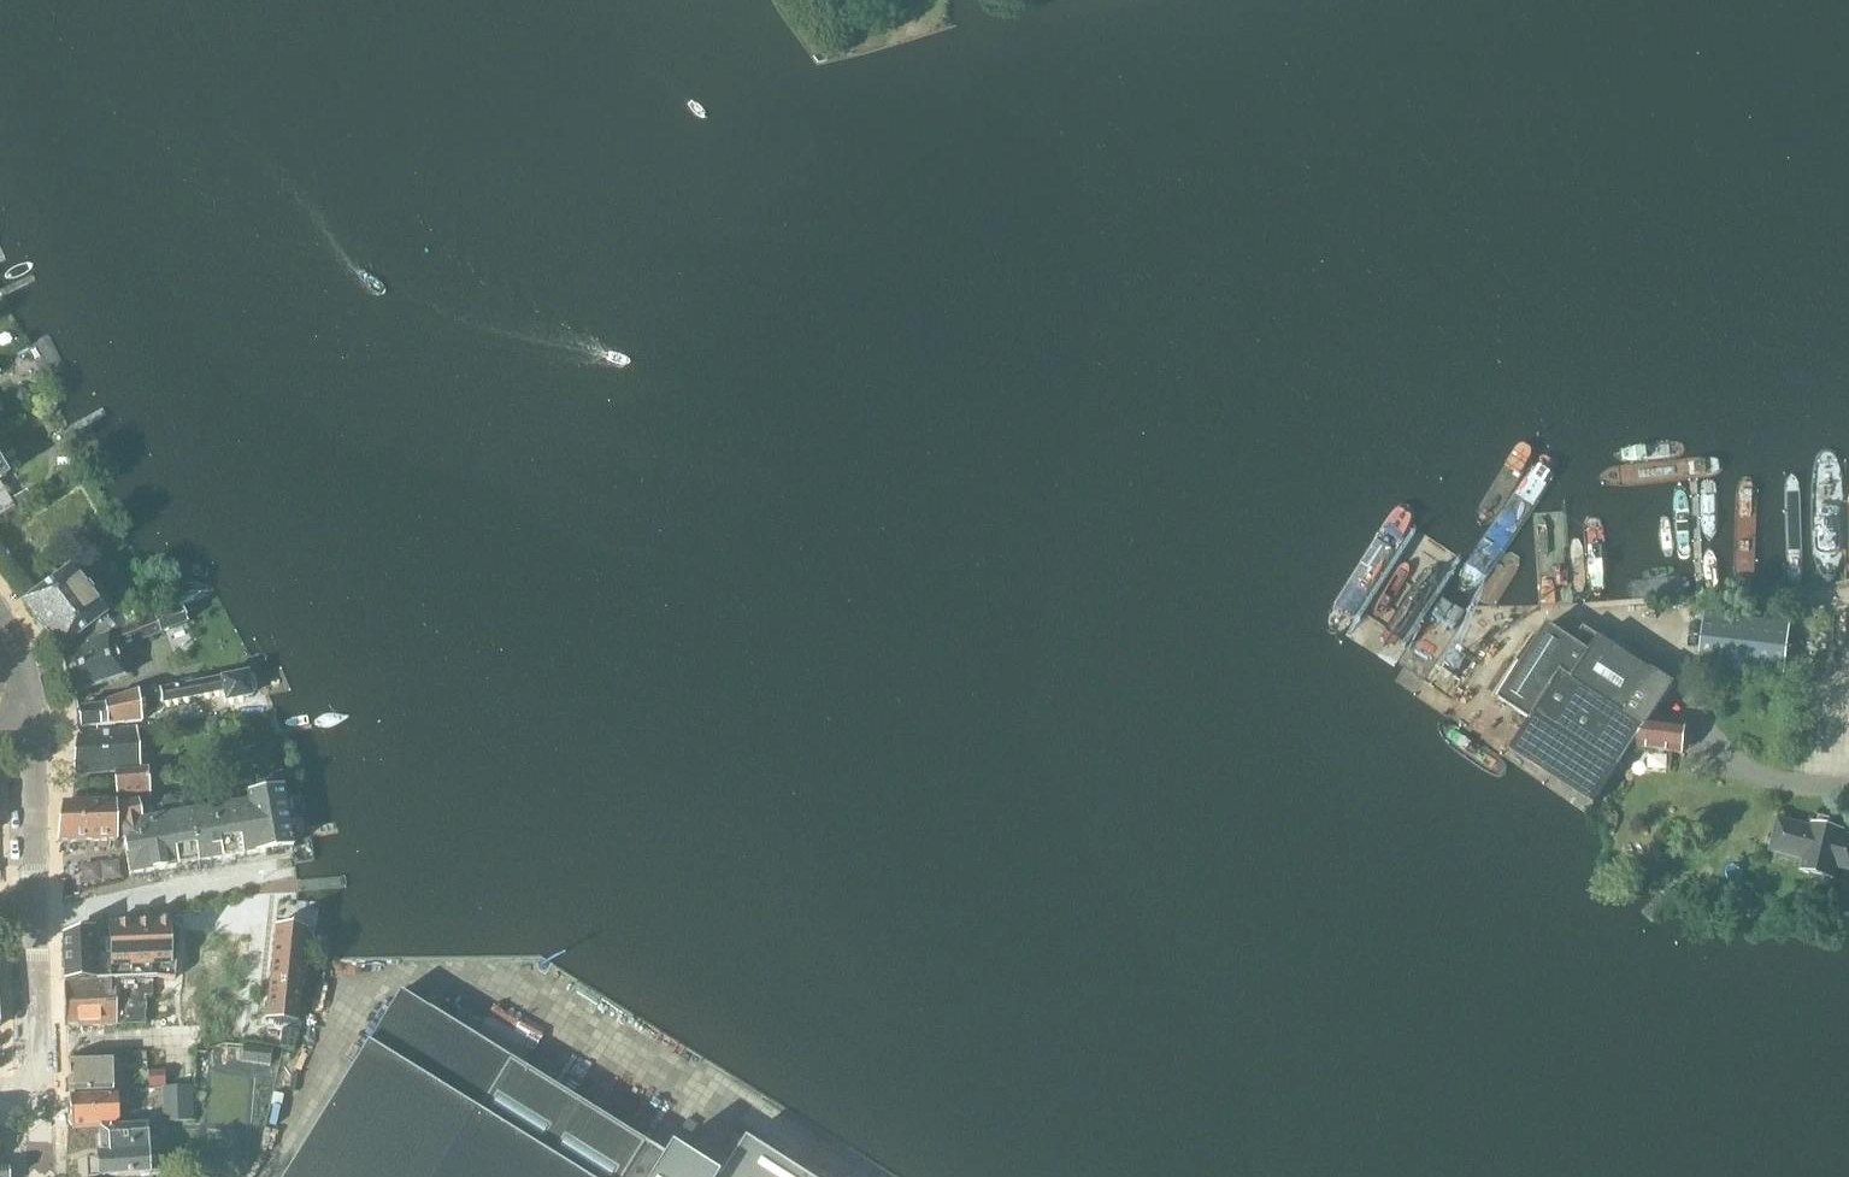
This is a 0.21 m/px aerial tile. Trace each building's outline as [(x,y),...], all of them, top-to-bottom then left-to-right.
[(14,507),(10,500),(0,484),(0,516),(14,507)] [(25,490),(10,500),(14,507),(30,498),(25,490)] [(24,603),(58,649),(105,615),(69,569),(24,603)] [(116,630),(60,651),(75,693),(102,684),(102,681),(121,673),(113,649),(186,622),(178,607),(116,630)] [(1705,614),(1699,664),(1772,673),(1778,623),(1705,614)] [(58,649),(60,651),(116,630),(105,615),(58,649)] [(1549,624),(1500,699),(1531,720),(1510,751),(1595,805),(1632,747),(1654,749),(1656,753),(1662,754),(1666,751),(1683,753),(1687,724),(1651,720),(1673,685),(1586,627),(1582,633),(1573,627),(1567,636),(1549,624)] [(91,722),(96,727),(142,722),(140,709),(163,705),(163,704),(223,692),(225,702),(252,697),(247,673),(139,694),(138,692),(106,702),(106,706),(79,709),(81,723),(91,722)] [(154,717),(154,724),(200,719),(198,707),(192,708),(191,708),(191,706),(184,706),(178,707),(178,710),(165,711),(165,712),(165,714),(153,715),(154,717)] [(74,776),(75,777),(115,772),(116,796),(150,794),(148,768),(140,770),(136,728),(79,733),(78,733),(74,776)] [(194,783),(195,797),(250,794),(249,791),(253,790),(250,770),(226,774),(226,781),(194,783)] [(63,803),(58,842),(116,841),(116,826),(121,825),(130,875),(132,874),(141,872),(141,873),(143,872),(152,870),(152,871),(155,871),(155,870),(163,868),(164,869),(166,869),(166,868),(175,867),(177,867),(177,866),(185,865),(186,865),(188,865),(188,864),(197,863),(199,863),(199,862),(208,861),(210,861),(210,860),(220,859),(222,859),(222,858),(231,857),(233,857),(233,856),(242,855),(244,855),(244,854),(255,852),(256,853),(258,853),(258,852),(291,846),(291,847),(293,846),(293,844),(292,844),(289,828),(290,828),(289,826),(287,816),(287,813),(285,804),(285,802),(282,790),(283,790),(283,788),(250,794),(195,797),(165,797),(116,806),(115,802),(63,803)] [(1802,871),(1833,879),(1836,866),(1848,869),(1848,836),(1844,835),(1845,831),(1814,823),(1812,831),(1802,828),(1803,825),(1779,819),(1773,843),(1787,847),(1785,854),(1805,859),(1802,871)] [(166,923),(147,924),(149,978),(154,978),(156,978),(156,979),(174,978),(179,933),(179,929),(180,923),(166,923)] [(146,924),(128,925),(130,978),(149,978),(147,924),(146,924)] [(124,925),(108,925),(108,935),(110,979),(117,979),(130,978),(128,925),(124,925)] [(307,929),(276,926),(266,1020),(297,1023),(307,929)] [(73,933),(63,935),(63,937),(64,945),(64,956),(95,955),(94,936),(94,928),(89,929),(81,931),(73,933)] [(108,935),(94,936),(95,955),(96,980),(110,979),(108,935)] [(95,955),(64,956),(64,959),(64,966),(64,969),(65,978),(65,981),(96,980),(95,955)] [(67,1024),(67,1027),(130,1024),(145,1023),(145,1011),(146,1010),(146,996),(141,996),(140,979),(64,982),(65,1022),(67,1024)] [(284,1176),(716,1176),(669,1147),(663,1157),(508,1060),(399,992),(284,1176)] [(241,1061),(270,1064),(271,1049),(242,1047),(241,1061)] [(195,1051),(195,1076),(206,1076),(210,1076),(210,1057),(210,1052),(207,1051),(195,1051)] [(68,1058),(69,1092),(113,1090),(112,1057),(68,1058)] [(165,1062),(149,1062),(149,1082),(160,1082),(166,1082),(165,1062)] [(191,1086),(162,1088),(163,1106),(149,1107),(150,1123),(192,1121),(191,1086)] [(71,1127),(119,1125),(118,1102),(128,1102),(127,1092),(108,1093),(70,1095),(71,1113),(68,1117),(68,1122),(71,1125),(71,1127)] [(119,1125),(99,1126),(101,1154),(98,1154),(100,1176),(150,1173),(150,1172),(162,1171),(161,1151),(155,1151),(154,1139),(148,1139),(147,1123),(119,1125)] [(744,1139),(719,1176),(804,1176),(744,1139)] [(7,1169),(2,1165),(0,1165),(0,1176),(8,1176),(7,1169)]
